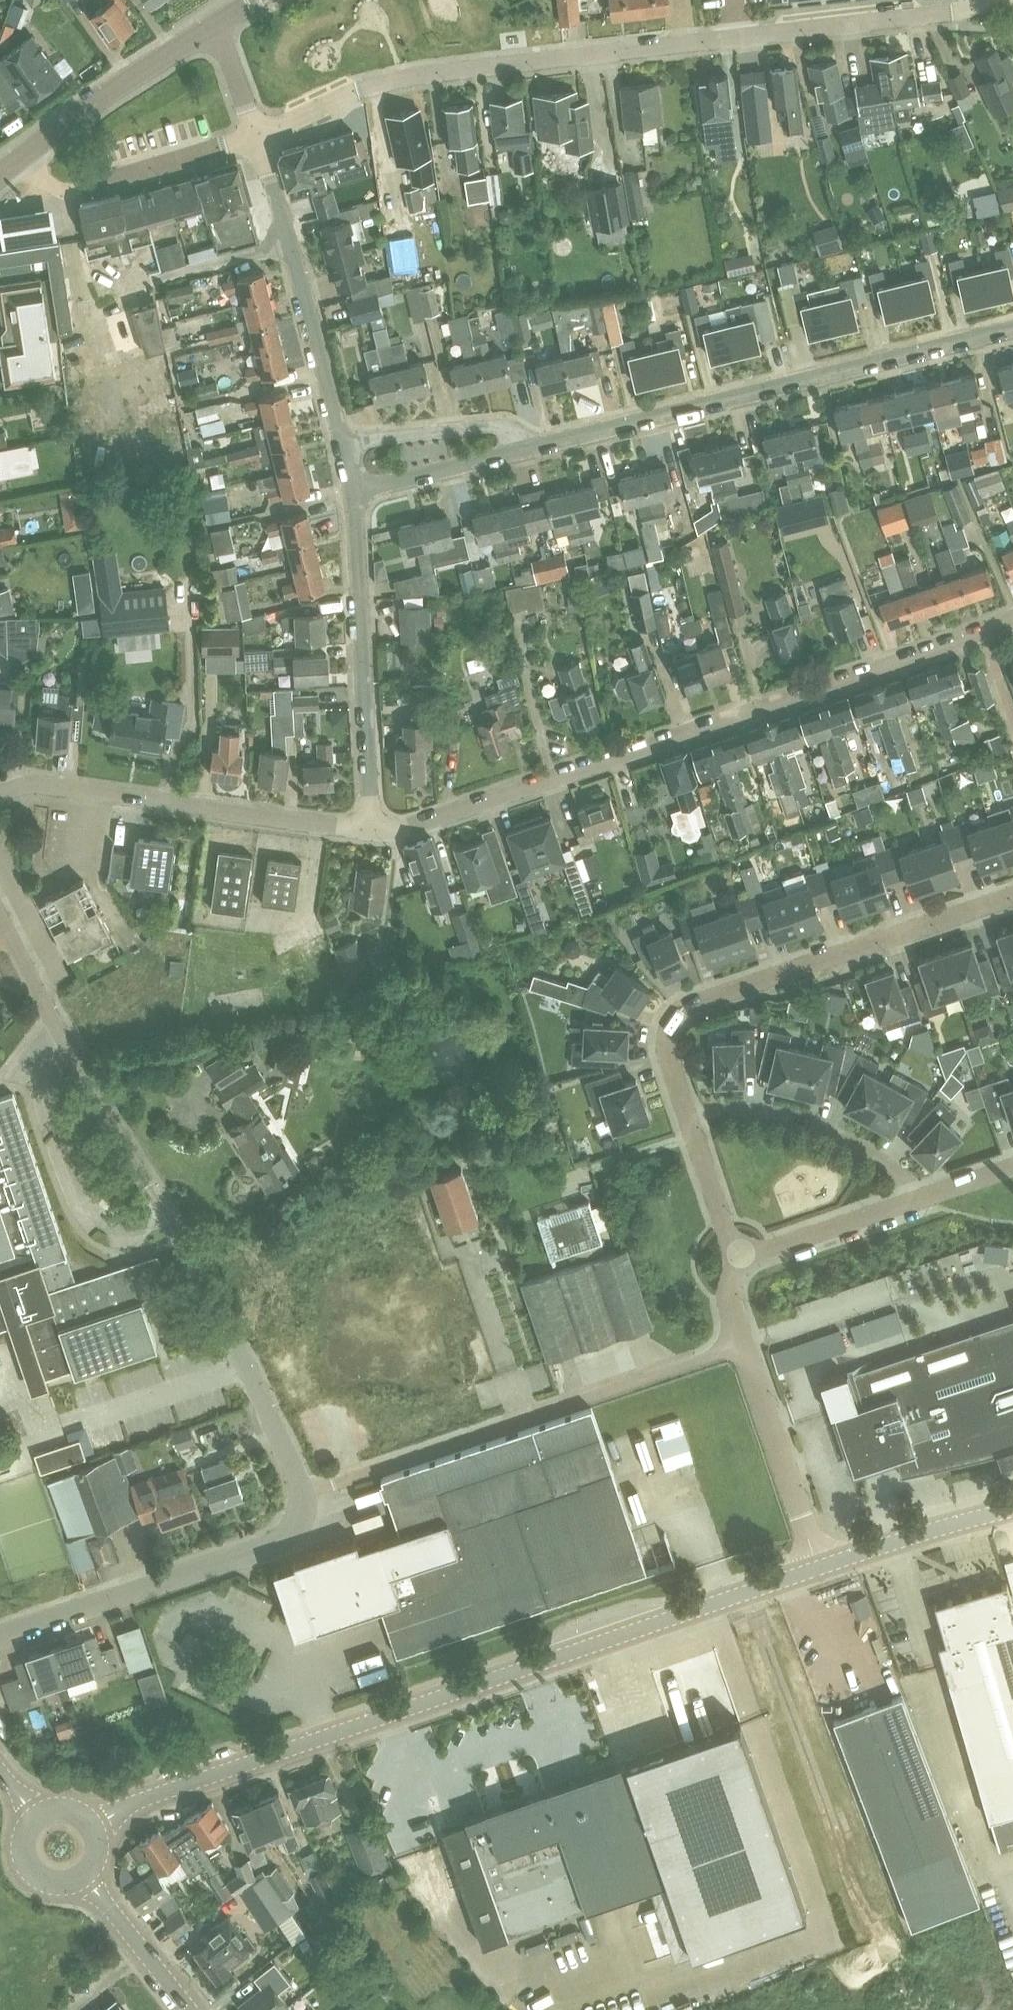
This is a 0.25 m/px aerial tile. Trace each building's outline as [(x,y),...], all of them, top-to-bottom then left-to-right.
[(134,25),(124,10),(129,6),(125,0),(109,0),(110,2),(92,15),(110,41),(134,25)] [(579,20),(577,0),(558,0),(561,22),(579,20)] [(639,0),(611,0),(613,17),(641,14),(639,0)] [(669,0),(639,0),(641,14),(670,10),(669,0)] [(27,8),(13,3),(7,22),(21,27),(27,8)] [(15,26),(6,23),(0,40),(0,43),(8,46),(15,26)] [(63,77),(33,35),(0,59),(0,66),(27,103),(63,77)] [(997,49),(977,58),(987,80),(981,83),(995,114),(1012,106),(1012,86),(1010,80),(1012,79),(1012,65),(1008,55),(1001,59),(997,49)] [(891,106),(919,101),(914,75),(910,76),(906,53),(888,56),(890,71),(885,72),(891,106)] [(896,126),(891,106),(885,72),(890,71),(888,56),(871,59),(874,82),(856,85),(860,106),(858,106),(862,132),(896,126)] [(848,116),(843,95),(842,93),(844,92),(837,62),(809,66),(817,99),(823,98),(828,120),(848,116)] [(788,133),(805,131),(800,86),(798,87),(796,67),(771,70),(775,103),(784,102),(788,133)] [(749,141),(773,138),(765,70),(741,73),(749,141)] [(962,110),(970,107),(964,93),(969,91),(961,72),(948,77),(953,89),(962,110)] [(736,148),(732,113),(733,113),(728,74),(707,77),(707,80),(696,82),(700,118),(706,117),(711,151),(736,148)] [(944,107),(942,92),(940,79),(921,82),(924,101),(926,101),(928,109),(944,107)] [(664,139),(662,122),(658,83),(621,87),(626,126),(625,126),(626,137),(644,135),(645,141),(664,139)] [(579,115),(575,92),(537,97),(542,136),(564,133),(565,150),(592,147),(589,114),(579,115)] [(16,97),(6,105),(10,111),(21,103),(16,97)] [(525,130),(521,99),(492,103),(496,134),(495,135),(496,149),(514,147),(514,152),(512,152),(515,173),(534,170),(531,150),(534,150),(532,129),(525,130)] [(479,168),(476,141),(478,141),(474,104),(443,108),(447,144),(456,143),(459,170),(479,168)] [(419,110),(388,117),(400,164),(410,161),(413,176),(432,174),(431,161),(427,145),(428,145),(419,110)] [(975,145),(965,122),(960,125),(952,128),(961,151),(975,145)] [(845,151),(866,145),(862,132),(860,124),(839,129),(845,151)] [(356,140),(352,129),(283,151),(280,158),(292,197),(327,186),(323,172),(368,158),(362,138),(356,140)] [(824,160),(835,156),(829,135),(818,138),(824,160)] [(719,159),(720,168),(741,166),(741,158),(719,159)] [(216,252),(218,252),(231,248),(231,250),(260,242),(238,166),(209,174),(209,175),(197,179),(206,210),(204,210),(204,211),(214,246),(216,252)] [(631,218),(646,215),(638,170),(623,172),(631,218)] [(465,180),(468,202),(489,199),(486,176),(465,180)] [(206,210),(197,179),(196,177),(167,185),(176,218),(204,211),(204,210),(206,210)] [(630,221),(623,181),(585,187),(592,228),(596,227),(598,237),(624,232),(627,232),(625,222),(630,221)] [(148,226),(149,226),(176,218),(167,185),(140,192),(148,226)] [(424,208),(420,190),(419,187),(406,190),(411,212),(424,209),(424,208)] [(320,216),(339,210),(333,189),(313,195),(320,216)] [(148,226),(140,192),(120,198),(119,194),(80,205),(90,243),(86,244),(87,258),(152,241),(149,226),(148,226)] [(996,192),(974,197),(978,214),(1000,209),(996,192)] [(337,223),(323,227),(328,247),(325,248),(328,259),(361,250),(357,239),(354,240),(349,221),(361,218),(357,206),(334,212),(337,223)] [(0,216),(0,236),(2,248),(57,240),(52,208),(0,216)] [(974,229),(977,242),(986,240),(983,227),(974,229)] [(925,253),(939,250),(934,230),(920,233),(925,253)] [(826,250),(852,247),(849,232),(824,235),(826,250)] [(414,236),(392,239),(397,271),(419,268),(414,236)] [(64,278),(62,266),(64,266),(60,239),(57,240),(2,248),(0,249),(0,263),(48,255),(60,331),(74,329),(66,278),(64,278)] [(166,246),(172,272),(198,266),(191,240),(166,246)] [(219,256),(218,252),(216,252),(214,246),(204,249),(207,260),(219,256)] [(990,297),(1012,291),(1009,277),(1012,276),(1012,261),(1009,247),(995,250),(998,264),(983,268),(990,297)] [(361,250),(328,259),(331,271),(334,270),(340,290),(350,287),(353,298),(378,291),(379,294),(393,290),(391,274),(365,281),(360,263),(364,262),(361,250)] [(990,297),(983,268),(967,272),(963,257),(949,261),(956,289),(961,288),(965,303),(990,297)] [(742,273),(738,258),(725,261),(728,276),(742,273)] [(903,280),(910,309),(933,303),(929,288),(937,287),(930,258),(915,262),(919,276),(903,280)] [(800,320),(805,319),(808,333),(832,327),(823,287),(807,291),(806,288),(801,290),(794,261),(777,265),(782,284),(791,281),(800,320)] [(910,309),(903,280),(887,284),(884,270),(869,273),(876,302),(882,300),(885,315),(910,309)] [(244,303),(270,296),(264,271),(237,278),(224,281),(227,294),(240,290),(244,303)] [(823,287),(832,327),(857,321),(853,307),(860,306),(853,277),(838,280),(839,283),(823,287)] [(41,279),(1,285),(0,286),(0,300),(6,342),(0,343),(0,350),(6,386),(57,378),(41,279)] [(171,303),(195,298),(192,282),(168,287),(171,303)] [(432,287),(431,282),(406,289),(414,322),(427,318),(426,316),(420,290),(432,287)] [(685,312),(699,309),(693,285),(680,288),(685,312)] [(420,290),(426,316),(440,312),(434,287),(432,287),(420,290)] [(388,293),(392,307),(406,303),(402,289),(388,293)] [(354,322),(382,314),(377,295),(349,302),(354,322)] [(250,328),(276,321),(270,296),(244,303),(248,319),(237,322),(237,324),(207,331),(208,338),(239,330),(239,329),(250,327),(250,328)] [(734,320),(728,322),(735,351),(759,345),(756,331),(775,326),(768,298),(755,301),(740,304),(741,309),(732,311),(734,320)] [(606,323),(619,320),(614,299),(601,302),(606,323)] [(162,327),(163,327),(157,300),(133,307),(147,353),(166,347),(162,327)] [(593,333),(606,330),(600,304),(587,307),(586,304),(553,308),(558,331),(591,323),(593,333)] [(516,333),(510,309),(496,312),(501,336),(516,333)] [(518,340),(532,337),(526,312),(513,315),(518,340)] [(735,351),(728,322),(722,323),(721,317),(711,320),(709,312),(694,315),(701,344),(707,343),(711,357),(735,351)] [(121,317),(131,351),(143,347),(133,314),(121,317)] [(478,359),(468,317),(467,314),(448,318),(454,342),(460,341),(466,362),(452,366),(458,393),(485,386),(478,359)] [(478,359),(485,386),(512,379),(505,352),(491,356),(486,331),(483,332),(479,314),(468,317),(478,359)] [(248,354),(283,346),(276,321),(250,328),(256,351),(248,353),(248,354)] [(162,327),(166,347),(182,343),(181,338),(178,338),(175,325),(163,327),(162,327)] [(404,395),(391,342),(386,325),(374,329),(378,345),(364,349),(370,374),(377,401),(404,395)] [(653,349),(660,378),(684,372),(680,357),(679,353),(686,351),(680,327),(678,327),(666,330),(666,331),(667,337),(669,345),(653,349)] [(239,330),(208,338),(210,344),(241,336),(239,330)] [(391,342),(404,395),(431,388),(424,360),(409,364),(403,341),(402,342),(400,333),(389,336),(391,342)] [(624,341),(619,342),(620,343),(625,364),(631,362),(633,369),(636,384),(660,378),(653,349),(637,353),(634,338),(624,341)] [(564,356),(571,383),(598,376),(604,371),(599,347),(591,349),(577,352),(575,343),(560,346),(562,356),(564,356)] [(283,346),(248,354),(251,366),(245,368),(248,380),(262,376),(262,378),(289,371),(283,346)] [(545,390),(571,383),(564,356),(562,356),(538,362),(545,390)] [(220,376),(243,374),(242,361),(219,363),(220,376)] [(1012,395),(1012,364),(998,368),(1005,397),(1012,395)] [(951,379),(958,409),(982,403),(975,373),(951,379)] [(935,415),(958,409),(951,379),(928,385),(935,415)] [(912,420),(935,415),(928,385),(905,390),(912,420)] [(889,426),(912,420),(905,390),(881,396),(889,426)] [(266,424),(292,418),(286,392),(260,399),(260,398),(246,401),(249,414),(263,410),(266,422),(266,424)] [(881,396),(858,402),(865,432),(878,429),(889,426),(881,396)] [(876,471),(874,463),(873,463),(868,444),(865,432),(858,402),(834,408),(842,438),(854,435),(857,451),(858,451),(862,466),(870,464),(872,472),(876,471)] [(199,422),(220,417),(217,403),(196,408),(199,422)] [(961,420),(967,440),(968,440),(979,437),(973,417),(961,420)] [(230,458),(298,442),(292,418),(266,424),(266,422),(253,425),(257,438),(258,444),(228,452),(230,458)] [(967,440),(961,420),(950,422),(955,444),(967,440)] [(811,476),(806,454),(819,451),(812,425),(789,431),(804,493),(815,490),(811,476)] [(915,431),(920,452),(932,449),(927,428),(915,431)] [(782,498),(804,493),(789,431),(764,437),(771,463),(782,460),(788,482),(779,485),(782,498)] [(908,455),(920,452),(915,431),(903,434),(908,455)] [(994,459),(1005,456),(1000,437),(989,440),(991,445),(972,450),(975,463),(994,458),(994,459)] [(885,460),(881,441),(868,444),(873,463),(874,463),(885,460)] [(278,473),(304,467),(298,442),(230,458),(231,464),(261,457),(263,463),(275,461),(278,473)] [(737,488),(733,472),(745,469),(739,443),(715,449),(731,513),(748,509),(745,493),(739,495),(737,488)] [(26,444),(0,449),(0,470),(1,470),(1,468),(9,467),(10,473),(32,469),(26,444)] [(204,458),(201,445),(187,448),(192,468),(227,460),(226,453),(204,458)] [(722,517),(731,515),(731,513),(715,449),(692,455),(698,481),(709,478),(713,494),(715,501),(718,500),(722,517)] [(304,467),(278,473),(281,485),(267,488),(270,501),(284,497),(284,498),(310,492),(304,467)] [(656,522),(659,537),(671,535),(667,520),(662,497),(675,493),(668,467),(644,473),(656,522)] [(598,549),(589,514),(602,511),(599,498),(610,496),(604,473),(591,476),(593,485),(571,491),(584,546),(586,552),(598,549)] [(656,522),(644,473),(621,479),(627,505),(638,503),(644,525),(642,526),(651,560),(664,556),(662,549),(659,537),(656,522)] [(974,506),(985,501),(976,478),(965,483),(974,506)] [(958,524),(972,518),(962,495),(957,482),(943,489),(948,501),(958,524)] [(208,522),(232,517),(226,485),(202,490),(208,522)] [(838,513),(850,510),(844,489),(832,492),(838,513)] [(914,526),(940,517),(931,490),(905,498),(914,526)] [(572,549),(584,546),(571,491),(548,496),(555,523),(553,523),(556,535),(568,532),(572,549)] [(906,503),(902,505),(901,501),(878,509),(887,535),(910,526),(909,524),(912,522),(906,503)] [(532,540),(529,529),(523,502),(498,508),(510,559),(521,556),(518,543),(532,540)] [(801,527),(795,502),(775,507),(782,533),(801,527)] [(66,530),(88,527),(85,508),(63,511),(66,530)] [(498,562),(510,559),(498,508),(475,514),(481,541),(492,538),(498,562)] [(987,510),(979,514),(984,524),(992,521),(987,510)] [(287,544),(313,538),(306,513),(281,520),(267,523),(270,535),(284,531),(287,544)] [(429,548),(430,548),(454,542),(448,515),(423,521),(429,548)] [(432,555),(430,548),(429,548),(423,521),(399,527),(406,554),(418,551),(423,572),(394,580),(398,595),(428,592),(429,596),(440,593),(438,584),(435,571),(431,555),(432,555)] [(949,546),(955,562),(967,557),(964,548),(970,545),(964,527),(957,529),(954,522),(943,526),(949,546)] [(18,542),(15,526),(0,529),(0,545),(18,542)] [(217,554),(235,550),(229,526),(211,530),(217,554)] [(659,537),(662,549),(674,546),(671,535),(659,537)] [(294,569),(319,563),(313,538),(287,544),(294,569)] [(728,614),(745,610),(728,540),(711,544),(728,614)] [(264,562),(279,558),(276,546),(261,550),(263,559),(264,562)] [(945,580),(933,584),(941,607),(968,599),(960,575),(959,575),(955,562),(949,546),(936,551),(945,580)] [(1012,574),(1012,547),(1003,551),(1012,574)] [(123,588),(120,570),(117,550),(93,554),(98,591),(123,588)] [(915,616),(896,560),(893,550),(879,555),(888,586),(893,600),(881,604),(888,626),(915,616)] [(553,579),(571,575),(565,552),(547,556),(553,579)] [(536,583),(553,579),(547,556),(531,560),(532,567),(536,582),(536,583)] [(941,607),(933,584),(919,589),(909,556),(896,560),(915,616),(941,607)] [(589,564),(591,574),(605,571),(603,561),(589,564)] [(319,563),(294,569),(297,581),(282,585),(286,597),(300,594),(300,595),(325,588),(319,563)] [(479,589),(490,586),(491,584),(496,583),(491,563),(488,564),(486,565),(474,568),(479,589)] [(216,584),(231,582),(228,566),(228,565),(213,568),(216,584)] [(960,575),(968,599),(995,589),(987,566),(960,575)] [(517,584),(536,582),(532,567),(522,570),(523,573),(515,575),(517,584)] [(855,596),(854,597),(847,577),(832,582),(820,587),(827,606),(839,638),(864,629),(866,629),(855,596)] [(596,599),(620,593),(618,583),(603,587),(601,578),(591,580),(596,599)] [(253,615),(246,579),(235,582),(236,587),(223,589),(222,585),(215,586),(222,621),(253,615)] [(574,579),(561,580),(562,595),(576,593),(574,579)] [(801,613),(812,610),(803,583),(795,585),(801,613)] [(123,588),(98,591),(99,594),(104,634),(117,633),(154,629),(170,627),(166,586),(159,586),(159,584),(123,588)] [(510,611),(528,607),(526,599),(544,596),(541,584),(506,591),(510,611)] [(15,612),(10,587),(0,589),(0,615),(15,612)] [(630,593),(638,629),(657,626),(649,588),(630,593)] [(713,617),(727,614),(721,588),(720,589),(708,591),(707,592),(713,617)] [(787,621),(784,612),(792,610),(787,592),(767,599),(775,625),(770,627),(780,657),(806,649),(800,632),(802,632),(797,618),(787,621)] [(402,641),(430,640),(428,603),(399,605),(402,641)] [(660,636),(673,633),(668,607),(655,610),(660,636)] [(326,638),(324,612),(296,613),(296,614),(282,619),(283,627),(297,626),(297,640),(326,638)] [(246,633),(268,628),(264,613),(242,619),(246,633)] [(443,626),(442,615),(438,615),(434,615),(435,626),(443,626)] [(700,618),(691,621),(696,634),(705,631),(700,618)] [(687,637),(696,634),(691,621),(683,625),(687,637)] [(240,654),(240,626),(203,626),(203,654),(240,654)] [(154,629),(117,633),(119,649),(155,645),(154,629)] [(626,697),(634,695),(637,705),(664,697),(645,639),(632,644),(630,645),(638,669),(627,673),(627,674),(618,676),(615,685),(618,693),(626,697)] [(698,650),(708,682),(732,674),(721,642),(698,650)] [(274,657),(274,648),(265,649),(245,650),(245,662),(246,669),(266,668),(266,671),(295,669),(296,687),(313,686),(313,679),(328,679),(327,654),(274,657)] [(685,690),(708,682),(698,650),(674,658),(685,690)] [(587,686),(579,661),(560,667),(568,692),(549,699),(554,715),(560,718),(569,715),(572,727),(600,717),(590,685),(587,686)] [(951,700),(949,694),(965,688),(955,661),(931,669),(957,744),(976,738),(969,717),(961,720),(954,699),(951,700)] [(980,706),(995,701),(983,665),(968,670),(980,706)] [(85,702),(88,668),(72,667),(71,680),(70,694),(59,693),(58,702),(41,700),(40,713),(39,713),(37,743),(68,745),(70,715),(69,715),(70,701),(85,702)] [(957,744),(931,669),(907,677),(917,705),(934,699),(936,705),(933,706),(945,739),(945,738),(949,751),(958,748),(957,744)] [(18,680),(0,679),(0,726),(2,726),(2,719),(15,720),(18,680)] [(878,687),(900,753),(901,753),(905,766),(906,766),(908,772),(918,768),(911,749),(910,749),(900,717),(897,718),(895,712),(911,707),(901,679),(878,687)] [(510,748),(505,734),(521,729),(520,724),(524,722),(521,707),(522,707),(518,684),(507,688),(486,695),(490,706),(484,708),(481,711),(479,714),(479,717),(479,722),(482,730),(478,731),(481,740),(485,739),(490,755),(510,748)] [(432,743),(430,722),(431,722),(430,687),(410,688),(411,723),(404,723),(404,732),(407,732),(407,745),(397,745),(398,778),(425,777),(424,744),(432,743)] [(891,757),(900,753),(878,687),(854,696),(864,723),(880,717),(882,723),(880,724),(891,757)] [(293,694),(292,688),(285,688),(286,711),(294,711),(293,694)] [(294,711),(295,735),(305,734),(303,709),(320,709),(319,693),(293,694),(294,711)] [(843,736),(842,731),(857,725),(847,697),(823,706),(846,771),(857,768),(846,735),(843,736)] [(178,734),(183,704),(154,700),(151,716),(116,710),(116,707),(97,705),(93,727),(112,730),(111,740),(132,743),(131,748),(159,753),(163,731),(178,734)] [(846,771),(823,706),(799,714),(809,742),(827,736),(828,741),(821,743),(832,776),(835,786),(849,782),(846,771)] [(789,754),(787,749),(804,743),(794,715),(771,723),(799,807),(811,803),(805,786),(808,785),(796,752),(789,754)] [(239,752),(240,724),(222,723),(221,749),(213,749),(210,774),(239,777),(242,752),(239,752)] [(801,813),(799,807),(771,723),(746,732),(755,760),(773,754),(775,759),(772,760),(783,792),(779,793),(787,817),(801,813)] [(735,772),(734,767),(750,761),(740,733),(716,742),(745,827),(747,832),(771,824),(767,812),(758,815),(753,802),(748,803),(738,772),(735,772)] [(1000,733),(984,739),(991,757),(1007,751),(1000,733)] [(260,751),(258,768),(262,768),(261,781),(263,788),(271,789),(274,783),(284,784),(288,754),(287,735),(272,736),(273,753),(260,751)] [(334,764),(333,741),(317,742),(317,758),(301,759),(301,763),(307,763),(307,765),(305,765),(306,787),(309,791),(318,791),(320,786),(334,785),(333,764),(334,764)] [(732,831),(745,827),(716,742),(693,749),(702,778),(719,772),(720,777),(718,778),(728,810),(725,811),(732,831)] [(333,752),(334,761),(347,760),(347,751),(333,752)] [(698,803),(691,782),(696,780),(687,752),(661,760),(671,789),(675,787),(682,808),(672,811),(679,832),(681,832),(683,837),(690,840),(698,837),(701,831),(700,825),(707,823),(700,802),(698,803)] [(711,784),(699,788),(703,802),(716,798),(711,784)] [(854,791),(859,806),(869,802),(863,787),(854,791)] [(580,842),(593,837),(591,829),(618,820),(611,797),(578,808),(583,823),(574,826),(580,842)] [(836,798),(826,801),(831,817),(841,814),(836,798)] [(858,826),(874,820),(869,806),(853,811),(858,826)] [(992,824),(1004,860),(1012,857),(1012,806),(988,814),(992,824)] [(544,819),(542,815),(529,820),(545,867),(566,860),(551,816),(544,819)] [(523,875),(545,867),(528,820),(514,825),(516,828),(508,831),(523,875)] [(1004,860),(992,824),(971,831),(968,821),(954,825),(963,850),(975,846),(982,867),(1004,860)] [(951,854),(963,850),(954,825),(941,830),(945,840),(924,847),(936,883),(958,875),(951,854)] [(750,839),(753,847),(761,844),(758,836),(750,839)] [(453,903),(442,870),(443,870),(432,837),(405,846),(416,879),(423,877),(431,902),(434,910),(453,903)] [(164,899),(171,843),(140,839),(137,863),(129,862),(130,853),(112,851),(109,875),(137,878),(142,896),(164,899)] [(489,852),(485,839),(457,849),(470,887),(485,882),(492,903),(519,894),(503,848),(489,852)] [(936,883),(924,847),(903,854),(899,844),(886,848),(894,873),(906,869),(913,890),(936,883)] [(676,873),(672,856),(662,859),(658,845),(637,851),(645,882),(676,873)] [(882,878),(894,873),(886,848),(851,860),(855,870),(856,870),(868,906),(889,898),(882,878)] [(244,912),(252,854),(219,850),(211,908),(244,912)] [(590,878),(603,873),(595,852),(582,857),(590,878)] [(296,907),(302,861),(268,857),(262,902),(296,907)] [(845,913),(868,906),(856,870),(855,870),(851,860),(818,872),(826,897),(838,892),(845,913)] [(383,908),(387,873),(359,869),(357,890),(353,890),(351,904),(383,908)] [(814,901),(826,897),(818,872),(805,876),(808,886),(788,893),(787,893),(799,929),(821,921),(814,901)] [(525,909),(537,905),(528,878),(516,881),(525,909)] [(54,928),(97,906),(82,879),(40,901),(54,928)] [(582,912),(593,908),(583,879),(571,883),(582,912)] [(787,893),(788,893),(784,883),(750,895),(758,920),(770,915),(777,936),(799,929),(787,893)] [(746,924),(758,920),(750,895),(736,899),(740,909),(719,916),(731,952),(753,944),(746,924)] [(731,952),(719,916),(713,898),(691,906),(693,914),(681,918),(689,943),(702,939),(709,959),(731,952)] [(97,906),(54,928),(69,955),(98,940),(102,947),(115,940),(97,906)] [(453,960),(482,951),(476,934),(468,910),(454,915),(462,941),(448,945),(453,960)] [(329,932),(342,927),(337,914),(323,919),(329,932)] [(660,936),(654,921),(643,926),(645,932),(633,937),(644,961),(656,955),(665,975),(687,966),(671,931),(660,936)] [(998,934),(1006,957),(995,960),(1004,989),(1012,986),(1012,929),(998,934)] [(154,948),(160,939),(151,933),(145,942),(154,948)] [(480,944),(487,947),(493,943),(492,936),(485,933),(480,937),(480,944)] [(371,975),(367,965),(368,965),(357,938),(335,948),(346,975),(347,974),(350,983),(371,975)] [(946,952),(959,991),(975,986),(979,997),(1000,990),(991,962),(979,965),(972,943),(946,952)] [(944,997),(959,991),(946,952),(920,960),(928,983),(916,987),(926,1015),(947,1008),(944,997)] [(649,989),(618,967),(611,978),(599,969),(588,985),(568,979),(567,983),(534,972),(529,987),(582,1004),(606,1011),(617,996),(635,1008),(649,989)] [(901,992),(894,969),(867,978),(881,1018),(897,1012),(901,1024),(922,1016),(913,988),(901,992)] [(823,990),(820,1006),(842,1011),(846,996),(823,990)] [(626,1054),(627,1026),(586,1024),(585,1041),(573,1041),(572,1063),(602,1065),(602,1053),(626,1054)] [(716,1083),(744,1082),(744,1058),(756,1058),(755,1028),(732,1028),(732,1040),(715,1041),(716,1083)] [(805,1050),(788,1046),(791,1034),(769,1029),(762,1058),(774,1061),(769,1084),(795,1091),(805,1050)] [(805,1050),(795,1091),(822,1097),(827,1074),(839,1076),(846,1047),(824,1042),(821,1054),(805,1050)] [(273,1071),(284,1074),(287,1074),(290,1060),(292,1051),(279,1048),(273,1071)] [(247,1068),(235,1049),(207,1066),(219,1086),(217,1087),(227,1105),(231,1103),(242,1122),(230,1129),(255,1168),(256,1167),(264,1178),(266,1177),(271,1185),(297,1169),(285,1149),(283,1150),(247,1093),(249,1091),(248,1089),(264,1079),(254,1064),(247,1068)] [(888,1082),(874,1074),(879,1064),(860,1053),(845,1079),(856,1085),(844,1106),(868,1119),(888,1082)] [(941,1065),(946,1079),(952,1071),(954,1070),(948,1053),(938,1056),(941,1065)] [(620,1070),(586,1082),(596,1112),(607,1109),(614,1130),(628,1125),(629,1129),(633,1130),(640,1128),(644,1127),(647,1123),(645,1119),(649,1118),(637,1079),(625,1083),(620,1070)] [(894,1071),(888,1082),(868,1119),(892,1132),(904,1111),(914,1117),(929,1090),(894,1071)] [(951,1096),(965,1082),(952,1071),(946,1079),(940,1087),(951,1096)] [(1012,1087),(1008,1076),(987,1083),(996,1111),(1008,1107),(1012,1123),(1012,1087)] [(4,1326),(10,1325),(18,1351),(37,1345),(47,1378),(74,1369),(76,1375),(158,1347),(149,1320),(142,1299),(170,1289),(158,1253),(76,1281),(67,1255),(14,1093),(0,1098),(0,1328),(4,1326)] [(932,1166),(961,1135),(949,1123),(957,1115),(941,1099),(920,1121),(928,1129),(912,1146),(932,1166)] [(447,1228),(479,1217),(462,1165),(429,1176),(447,1228)] [(602,1242),(589,1201),(538,1218),(551,1258),(602,1242)] [(1000,1245),(871,1279),(876,1301),(902,1294),(908,1317),(937,1309),(930,1286),(961,1278),(958,1268),(978,1263),(979,1270),(993,1266),(993,1267),(1005,1264),(1000,1245)] [(549,1359),(652,1325),(626,1247),(523,1281),(549,1359)] [(443,1343),(476,1336),(470,1308),(437,1315),(443,1343)] [(847,1374),(821,1383),(831,1414),(839,1411),(858,1469),(898,1456),(902,1476),(997,1454),(1012,1450),(1012,1319),(847,1374)] [(331,1396),(363,1386),(366,1395),(393,1387),(382,1354),(351,1363),(348,1353),(321,1361),(331,1396)] [(479,1353),(439,1358),(443,1393),(472,1390),(470,1372),(481,1371),(479,1353)] [(283,1567),(276,1569),(296,1630),(313,1624),(315,1628),(381,1606),(397,1655),(399,1655),(647,1572),(637,1542),(592,1407),(571,1414),(566,1416),(546,1422),(546,1423),(540,1425),(540,1424),(487,1442),(487,1443),(481,1445),(481,1444),(461,1451),(455,1453),(455,1452),(436,1459),(436,1460),(430,1462),(430,1461),(424,1463),(410,1468),(405,1470),(404,1470),(381,1477),(383,1482),(380,1483),(385,1499),(388,1498),(400,1533),(360,1547),(357,1538),(282,1563),(283,1567)] [(177,1450),(196,1444),(190,1425),(170,1431),(177,1450)] [(666,1468),(693,1460),(683,1428),(656,1437),(666,1468)] [(41,1472),(86,1457),(80,1438),(34,1453),(41,1472)] [(70,1540),(139,1514),(123,1472),(138,1467),(131,1446),(114,1451),(116,1457),(49,1482),(70,1540)] [(235,1474),(229,1457),(202,1466),(208,1483),(206,1484),(214,1506),(244,1496),(236,1474),(235,1474)] [(144,1519),(160,1513),(165,1528),(169,1529),(179,1525),(180,1522),(179,1518),(201,1511),(197,1500),(195,1501),(184,1467),(166,1473),(166,1472),(142,1480),(142,1481),(132,1484),(144,1519)] [(875,1493),(883,1491),(876,1468),(868,1470),(875,1493)] [(99,1563),(118,1557),(108,1530),(90,1537),(99,1563)] [(936,1604),(947,1642),(939,1644),(990,1819),(991,1818),(1000,1849),(1012,1845),(1012,1602),(1008,1583),(936,1604)] [(56,1647),(66,1679),(93,1671),(95,1675),(121,1666),(114,1645),(100,1650),(96,1635),(84,1639),(83,1638),(56,1647)] [(66,1680),(66,1679),(56,1647),(28,1656),(28,1658),(16,1662),(21,1676),(3,1682),(12,1707),(30,1701),(29,1697),(41,1693),(39,1689),(57,1683),(63,1698),(72,1695),(66,1680)] [(577,1673),(580,1686),(604,1680),(601,1668),(577,1673)] [(158,1670),(139,1676),(149,1707),(169,1701),(158,1670)] [(902,1694),(834,1720),(911,1925),(979,1900),(902,1694)] [(56,1722),(61,1735),(75,1731),(70,1718),(56,1722)] [(668,1880),(627,1761),(547,1789),(547,1788),(483,1810),(483,1811),(466,1817),(467,1820),(463,1822),(449,1827),(443,1829),(483,1944),(489,1943),(488,1942),(504,1937),(509,1936),(509,1935),(586,1908),(587,1908),(668,1880)] [(335,1795),(334,1791),(336,1790),(330,1773),(289,1789),(296,1806),(298,1805),(306,1825),(342,1811),(336,1795),(335,1795)] [(256,1801),(272,1840),(283,1835),(289,1850),(301,1845),(295,1830),(295,1831),(279,1792),(256,1801)] [(272,1841),(272,1840),(256,1801),(233,1810),(249,1850),(255,1865),(268,1859),(262,1845),(272,1841)] [(205,1843),(229,1827),(213,1802),(188,1818),(205,1843)] [(158,1869),(157,1869),(160,1873),(180,1860),(191,1876),(203,1868),(208,1875),(206,1876),(221,1900),(234,1892),(227,1881),(225,1882),(217,1871),(218,1871),(202,1845),(205,1843),(188,1818),(164,1833),(160,1828),(140,1841),(158,1869)] [(383,1864),(380,1855),(381,1854),(369,1823),(347,1831),(359,1863),(360,1863),(364,1872),(383,1864)] [(235,1893),(256,1879),(248,1857),(235,1862),(238,1873),(227,1881),(234,1892),(235,1893)] [(264,1874),(283,1899),(294,1891),(277,1865),(264,1874)] [(325,1871),(335,1891),(344,1886),(347,1884),(337,1866),(334,1867),(325,1871)] [(335,1891),(325,1871),(324,1871),(323,1868),(309,1875),(322,1900),(329,1913),(344,1904),(338,1891),(335,1892),(335,1891)] [(171,1891),(160,1873),(157,1869),(130,1887),(144,1908),(155,1901),(160,1901),(168,1913),(168,1915),(164,1918),(176,1935),(193,1924),(186,1913),(171,1891)] [(283,1899),(264,1874),(239,1891),(265,1929),(279,1920),(294,1943),(308,1934),(283,1899)] [(375,1897),(391,1891),(384,1876),(369,1883),(375,1897)] [(244,1936),(228,1915),(201,1937),(205,1943),(195,1951),(217,1980),(248,1956),(259,1948),(247,1934),(244,1936)] [(304,1948),(307,1953),(314,1948),(311,1943),(307,1937),(299,1942),(303,1948),(304,1948)] [(378,1953),(366,1962),(383,1983),(392,1976),(387,1969),(388,1968),(378,1953)] [(288,2005),(289,2004),(278,1990),(290,1981),(275,1962),(256,1977),(262,1986),(239,2004),(244,2009),(282,2009),(287,2005),(288,2005)] [(119,1999),(105,2009),(127,2009),(119,1999)]
